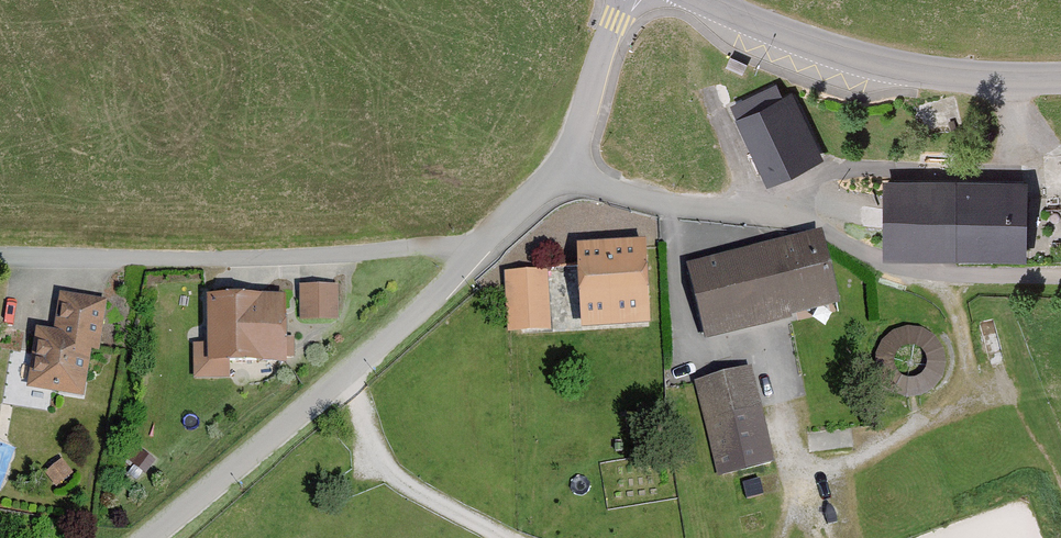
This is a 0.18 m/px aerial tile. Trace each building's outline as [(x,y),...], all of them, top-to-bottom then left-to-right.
[(825,157),(798,96),(783,102),(776,87),(735,105),(743,124),(739,125),(765,184),(825,157)] [(1034,185),(888,183),(888,261),(1033,262),(1034,185)] [(823,234),(688,269),(707,340),(842,304),(823,234)] [(654,328),(650,245),(581,248),(584,331),(654,328)] [(551,331),(546,272),(506,276),(510,334),(551,331)] [(336,290),(301,290),(301,323),(337,323),(336,290)] [(104,304),(60,297),(54,333),(37,330),(28,390),(81,399),(89,352),(97,353),(104,304)] [(285,366),(285,298),(210,298),(210,346),(192,346),(192,383),(226,383),(226,366),(285,366)] [(902,401),(915,402),(928,398),(939,390),(946,379),(948,366),(945,353),(938,341),(928,333),(915,330),(901,331),(889,337),(880,347),(876,359),(876,373),(881,385),(890,395),(902,401)] [(774,467),(752,372),(697,384),(718,479),(774,467)] [(70,477),(60,464),(42,477),(52,490),(70,477)]
